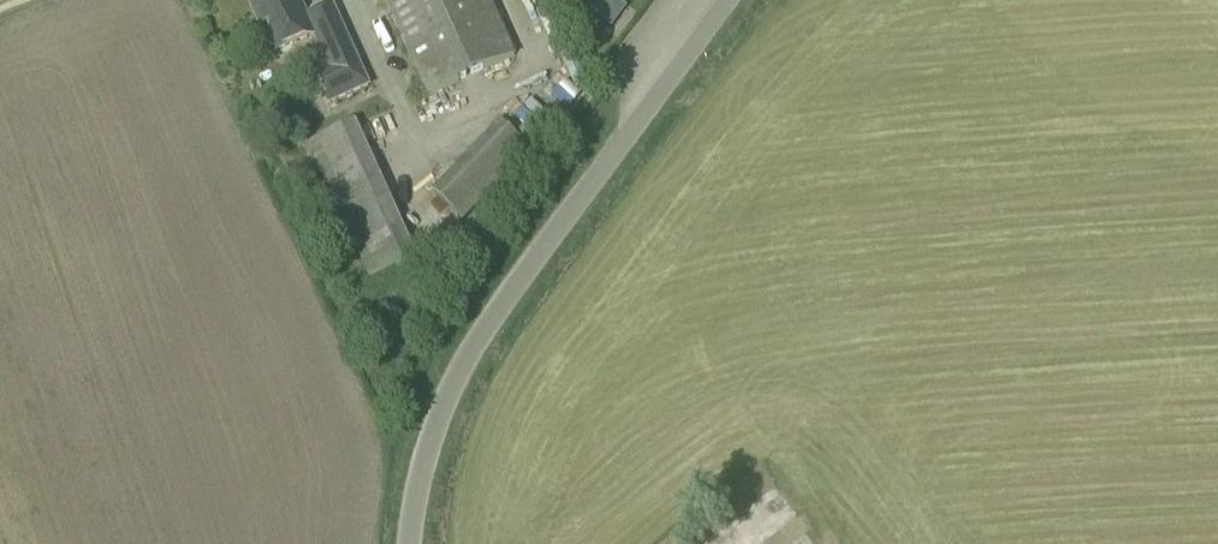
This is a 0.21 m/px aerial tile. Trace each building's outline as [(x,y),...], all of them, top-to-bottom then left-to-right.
[(300,0),(248,0),(273,54),(314,36),(329,69),(314,75),(328,106),(369,87),(333,7),(308,18),(300,0)] [(515,56),(490,0),(384,0),(427,96),(515,56)] [(591,14),(611,29),(627,9),(615,0),(601,0),(591,14)] [(550,123),(558,113),(544,101),(535,112),(550,123)] [(463,222),(531,150),(500,121),(431,192),(463,222)] [(368,277),(416,256),(356,122),(308,144),(368,277)]
